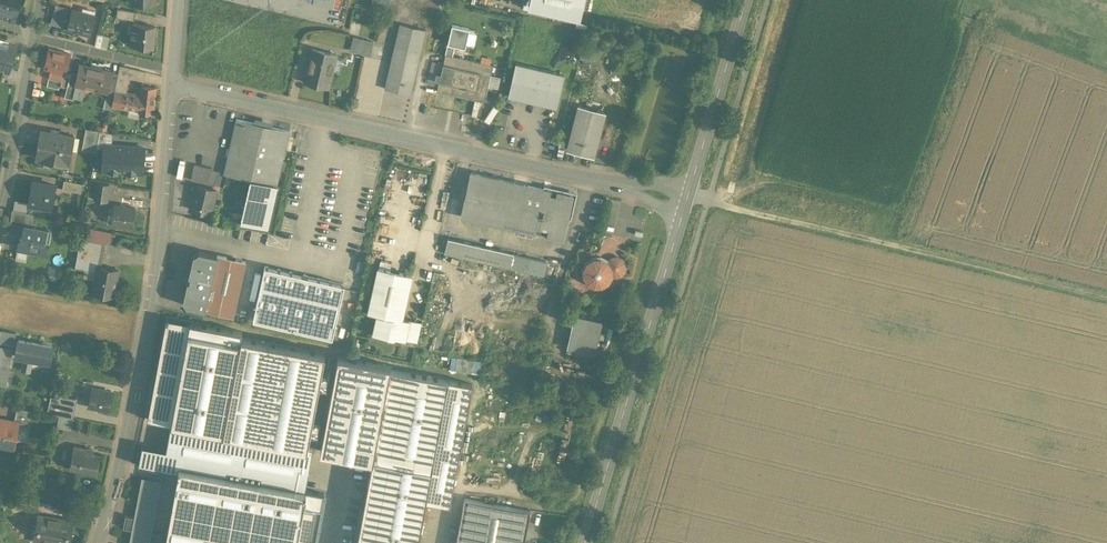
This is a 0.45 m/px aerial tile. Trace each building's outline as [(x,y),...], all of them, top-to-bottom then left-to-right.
[(8,14),(9,11),(16,13),(20,0),(0,0),(0,12),(8,14)] [(370,9),(385,13),(388,0),(372,0),(370,9)] [(527,8),(579,20),(584,0),(529,0),(527,8)] [(65,7),(55,5),(50,23),(51,23),(51,21),(60,24),(65,7)] [(65,7),(60,24),(67,25),(71,9),(65,7)] [(135,10),(117,7),(115,17),(133,20),(135,10)] [(94,14),(71,8),(71,9),(67,25),(66,28),(89,33),(94,14)] [(155,25),(132,23),(130,44),(142,46),(152,47),(155,25)] [(399,23),(384,88),(410,94),(425,29),(399,23)] [(468,30),(451,27),(447,44),(454,46),(464,48),(468,30)] [(108,47),(111,35),(99,32),(97,44),(108,47)] [(1081,32),(1076,46),(1093,52),(1098,38),(1081,32)] [(372,42),(352,37),(349,51),(369,55),(372,42)] [(8,70),(16,45),(0,40),(0,68),(8,70)] [(454,46),(447,44),(444,53),(452,55),(454,46)] [(69,53),(49,47),(44,68),(49,69),(47,77),(60,80),(67,82),(70,73),(64,72),(69,53)] [(594,60),(596,50),(583,47),(581,57),(594,60)] [(336,54),(311,48),(311,49),(304,80),(328,86),(329,83),(331,72),(332,72),(336,54)] [(452,55),(444,53),(442,63),(478,71),(480,61),(452,55)] [(492,64),(480,61),(478,71),(490,74),(492,64)] [(564,75),(511,62),(503,96),(556,108),(564,75)] [(111,70),(80,63),(77,73),(75,83),(76,83),(76,81),(84,83),(83,85),(84,85),(85,82),(98,85),(98,88),(99,86),(106,88),(106,90),(107,90),(111,71),(111,70)] [(478,71),(442,63),(436,90),(484,101),(490,74),(478,71)] [(118,73),(114,89),(124,91),(127,76),(143,80),(145,70),(119,64),(118,73)] [(77,73),(71,72),(71,71),(70,71),(67,82),(66,86),(64,95),(73,97),(73,95),(72,95),(75,83),(77,73)] [(118,73),(111,71),(107,90),(106,90),(106,94),(113,96),(114,89),(118,73)] [(84,83),(76,81),(76,83),(75,83),(72,95),(73,95),(82,97),(82,96),(81,96),(84,85),(83,85),(84,83)] [(124,91),(114,89),(113,96),(111,108),(112,106),(139,111),(153,112),(155,87),(140,86),(139,93),(124,91)] [(113,96),(106,94),(103,107),(111,108),(113,96)] [(604,111),(578,105),(567,148),(592,155),(604,111)] [(289,130),(236,118),(223,173),(250,179),(276,185),(289,130)] [(99,130),(85,127),(82,143),(89,145),(88,150),(95,151),(99,130)] [(73,134),(41,128),(36,157),(37,157),(46,158),(45,159),(68,163),(73,134)] [(143,147),(115,142),(111,164),(139,169),(143,147)] [(211,167),(194,163),(190,178),(207,182),(210,170),(211,167)] [(217,171),(210,170),(207,182),(214,184),(217,171)] [(572,195),(470,172),(460,215),(562,238),(572,195)] [(83,183),(64,179),(62,188),(81,192),(83,183)] [(276,185),(250,179),(240,220),(267,226),(276,185)] [(55,184),(32,180),(28,202),(51,206),(55,184)] [(109,184),(96,182),(94,198),(106,200),(109,184)] [(215,189),(195,184),(190,208),(210,212),(215,189)] [(135,207),(114,203),(113,212),(108,211),(106,221),(132,225),(135,207)] [(26,212),(12,209),(10,222),(24,225),(26,212)] [(32,213),(26,212),(24,225),(29,226),(32,213)] [(29,226),(24,225),(22,236),(19,235),(17,246),(28,248),(27,250),(39,253),(40,250),(43,251),(48,229),(29,226)] [(102,242),(80,238),(74,266),(96,270),(97,265),(102,242)] [(513,253),(447,238),(444,252),(509,267),(513,253)] [(191,275),(190,280),(186,283),(182,298),(186,305),(204,309),(216,254),(198,249),(193,253),(189,271),(191,275)] [(546,261),(514,253),(510,267),(543,275),(546,261)] [(245,260),(216,254),(204,308),(233,315),(245,260)] [(600,257),(593,258),(586,261),(583,268),(583,275),(587,281),(593,285),(601,285),(607,281),(610,274),(606,261),(600,257)] [(620,257),(606,261),(610,274),(615,275),(620,274),(624,270),(625,265),(624,260),(620,257)] [(117,269),(97,265),(96,270),(92,291),(112,294),(117,269)] [(344,283),(264,265),(252,318),(331,336),(344,283)] [(410,274),(378,266),(368,311),(377,313),(377,312),(401,317),(410,274)] [(401,317),(377,312),(377,313),(373,331),(384,333),(384,335),(392,337),(393,335),(404,338),(406,330),(408,319),(401,317)] [(574,314),(566,347),(595,354),(602,320),(574,314)] [(170,423),(306,448),(307,442),(323,353),(241,338),(242,332),(166,317),(147,418),(170,423)] [(421,322),(408,319),(406,330),(419,333),(421,322)] [(16,331),(0,329),(0,384),(9,385),(16,331)] [(419,333),(406,330),(404,338),(417,341),(419,333)] [(18,338),(15,357),(51,364),(54,346),(18,338)] [(390,365),(337,355),(319,450),(371,460),(388,368),(389,368),(390,365)] [(481,369),(482,358),(452,356),(452,367),(481,369)] [(356,542),(417,542),(425,499),(449,503),(471,383),(389,368),(388,368),(371,460),(356,542)] [(111,391),(92,387),(88,404),(108,408),(111,391)] [(78,394),(60,390),(59,398),(50,396),(46,413),(72,417),(78,394)] [(32,410),(16,407),(13,420),(17,421),(17,425),(29,428),(32,410)] [(0,418),(0,445),(3,446),(3,442),(13,444),(17,425),(17,421),(13,420),(0,418)] [(177,472),(178,467),(305,490),(314,443),(307,442),(306,448),(170,423),(166,450),(142,445),(138,465),(177,472)] [(45,448),(24,443),(22,453),(43,457),(45,448)] [(93,448),(74,445),(69,468),(95,473),(99,453),(92,452),(93,448)] [(305,490),(178,467),(177,472),(164,542),(295,542),(305,490)] [(149,541),(161,480),(141,476),(129,542),(159,542),(149,541)] [(305,490),(295,542),(315,542),(324,494),(305,490)] [(464,497),(455,542),(523,542),(529,509),(464,497)] [(39,514),(35,538),(62,542),(66,542),(71,520),(39,514)]
